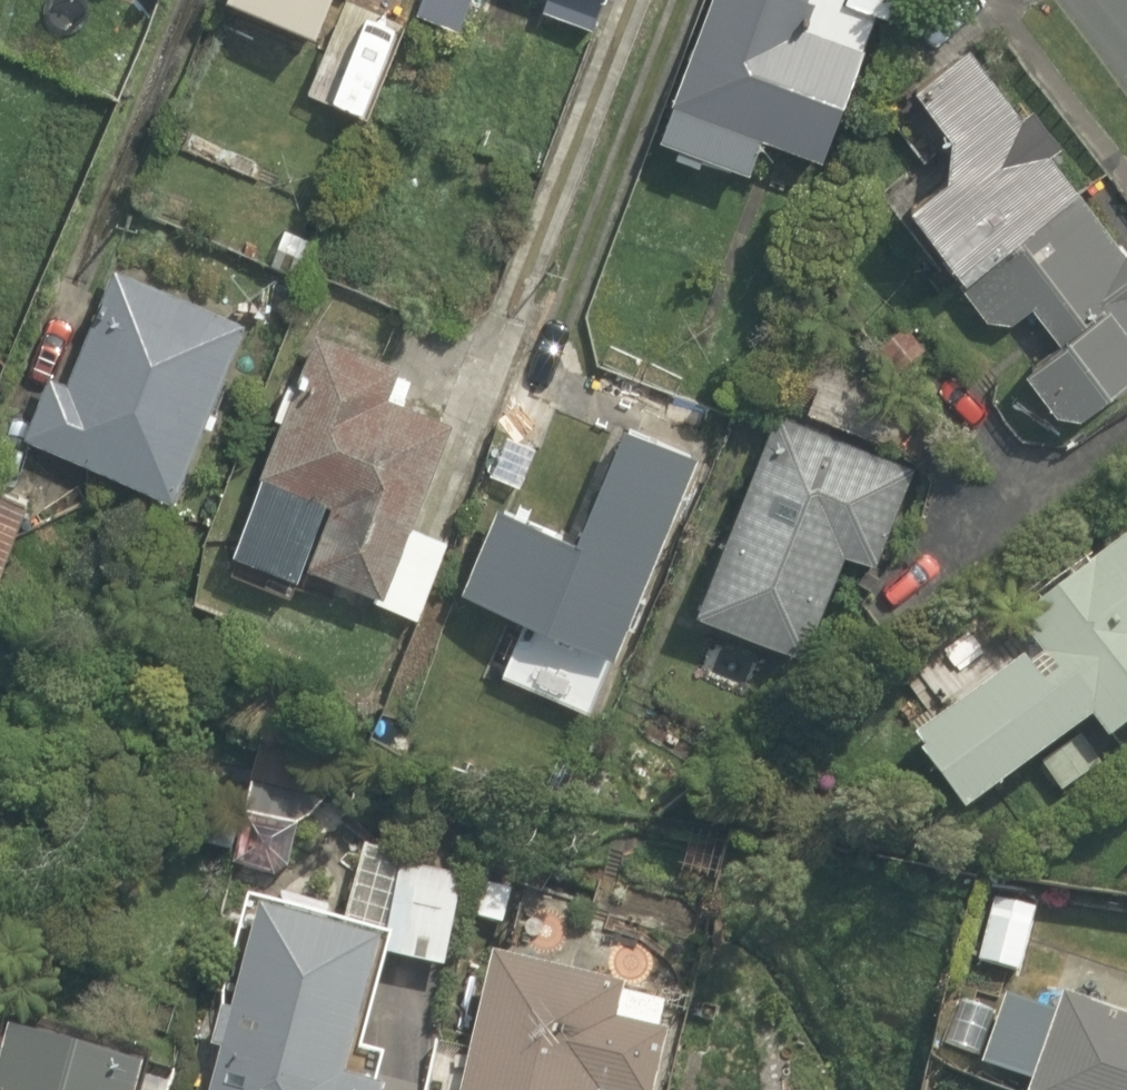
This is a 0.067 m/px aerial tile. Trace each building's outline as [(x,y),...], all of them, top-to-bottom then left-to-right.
[(546,29),(621,50),(633,4),(653,9),(655,0),(554,0),(546,29)] [(922,0),(730,0),(682,155),(776,184),(787,149),(844,166),(886,27),(912,34),(922,0)] [(437,33),(359,5),(322,105),(400,133),(437,33)] [(1050,316),(1080,354),(1045,381),(1099,452),(1126,431),(1126,233),(993,57),(936,101),(985,164),(929,207),(989,286),(973,298),(1010,347),(1050,316)] [(271,334),(119,278),(79,387),(62,381),(37,451),(205,513),(271,334)] [(426,421),(438,391),(323,348),(243,557),(407,619),(476,440),(426,421)] [(10,379),(0,373),(0,396),(10,379)] [(904,581),(938,466),(788,422),(728,630),(831,660),(858,568),(904,581)] [(524,624),(504,676),(600,712),(619,660),(643,669),(716,475),(626,441),(593,528),(525,502),(485,609),(524,624)] [(1024,627),(1045,657),(925,745),(994,840),(1122,746),(1126,752),(1126,552),(1024,627)] [(417,965),(278,918),(221,1089),(375,1089),(417,965)] [(696,1035),(511,974),(472,1089),(678,1089),(696,1035)] [(1070,1004),(1066,1016),(1017,999),(988,1083),(1009,1089),(1126,1089),(1126,1023),(1070,1004)] [(32,1047),(19,1089),(168,1089),(32,1047)]
